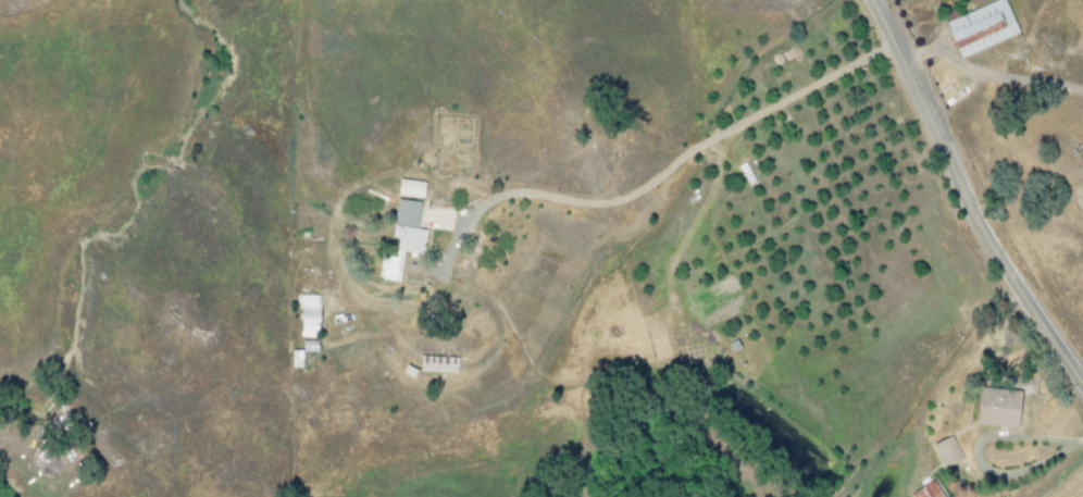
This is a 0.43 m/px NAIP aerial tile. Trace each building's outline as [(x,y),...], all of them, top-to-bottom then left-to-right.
[(1002,0),(998,0),(951,18),(949,13),(940,17),(955,58),(1016,35),(1002,0)] [(400,252),(420,255),(424,230),(414,229),(417,202),(394,199),(389,238),(395,239),(392,258),(378,256),(375,279),(396,282),(400,252)] [(297,337),(316,338),(316,296),(298,295),(297,337)] [(300,352),(315,352),(315,341),(300,341),(300,352)] [(289,368),(299,368),(299,351),(289,351),(289,368)] [(454,373),(454,357),(418,356),(417,372),(454,373)] [(1015,428),(1016,395),(976,392),(974,426),(1015,428)] [(960,460),(949,436),(929,445),(940,469),(960,460)] [(910,496),(940,496),(932,481),(908,492),(910,496)]
